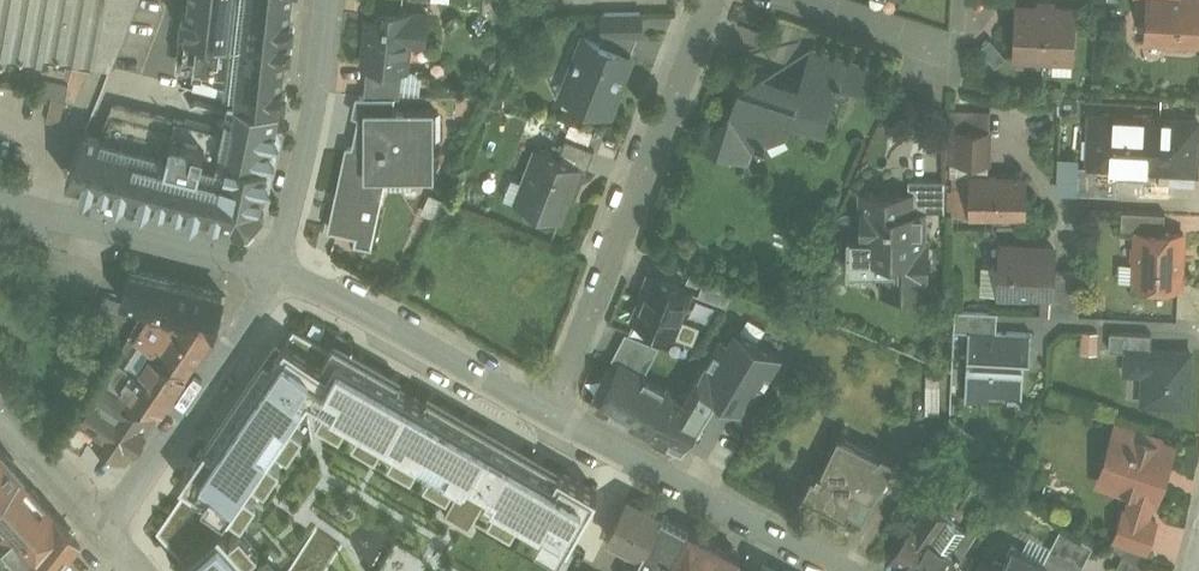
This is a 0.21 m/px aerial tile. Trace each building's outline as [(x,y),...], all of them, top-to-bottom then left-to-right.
[(7,64),(9,57),(44,63),(45,56),(95,65),(101,33),(122,37),(137,0),(0,0),(0,62),(7,64)] [(188,12),(183,11),(181,24),(186,24),(183,59),(198,60),(197,67),(227,71),(229,54),(240,55),(236,93),(231,91),(230,95),(280,107),(281,96),(287,96),(288,83),(283,83),(287,50),(292,50),(293,37),(288,37),(289,28),(294,29),(296,16),(290,15),(292,0),(189,0),(188,12)] [(1148,40),(1165,41),(1170,46),(1180,46),(1185,42),(1198,42),(1198,0),(1149,0),(1148,40)] [(1038,8),(1017,7),(1015,58),(1073,60),(1075,9),(1054,8),(1054,4),(1038,3),(1038,8)] [(428,12),(387,8),(386,18),(369,16),(368,27),(365,27),(364,38),(367,38),(364,63),(369,64),(403,67),(406,68),(406,66),(410,66),(412,50),(408,49),(409,40),(425,41),(428,12)] [(642,33),(641,12),(603,13),(603,34),(638,34),(642,33)] [(638,34),(603,34),(600,43),(630,55),(638,34)] [(600,43),(584,37),(569,75),(568,75),(570,80),(567,87),(588,95),(586,101),(603,108),(617,103),(611,89),(608,88),(610,82),(618,85),(618,83),(617,83),(618,81),(622,79),(620,75),(621,73),(624,74),(631,55),(630,55),(600,43)] [(1007,58),(991,39),(980,48),(996,67),(1007,58)] [(802,75),(771,91),(770,89),(765,91),(756,88),(761,73),(761,72),(740,83),(730,113),(703,143),(748,161),(752,149),(752,150),(766,143),(766,141),(787,130),(793,112),(825,123),(838,81),(872,92),(879,69),(812,47),(802,75)] [(403,67),(369,64),(366,94),(389,94),(396,94),(400,94),(403,67)] [(69,85),(43,79),(40,92),(66,98),(69,85)] [(197,104),(192,107),(182,90),(160,102),(158,112),(223,129),(227,112),(227,111),(197,104)] [(366,94),(361,94),(357,112),(361,114),(361,145),(350,145),(349,148),(332,227),(357,233),(355,241),(373,245),(373,244),(372,243),(387,173),(387,164),(408,164),(412,171),(430,171),(430,172),(432,172),(431,141),(437,138),(437,111),(437,109),(431,110),(431,107),(409,107),(409,110),(389,110),(389,94),(366,94)] [(280,107),(230,95),(227,111),(227,112),(277,125),(280,107)] [(66,99),(52,96),(47,119),(60,122),(66,99)] [(158,112),(113,101),(101,130),(81,178),(87,188),(223,222),(232,217),(237,224),(246,218),(248,221),(258,215),(256,212),(265,206),(261,199),(266,177),(272,173),(268,166),(270,157),(277,153),(272,146),(274,138),(281,133),(276,127),(277,125),(227,112),(223,129),(158,112)] [(1091,116),(1089,167),(1197,173),(1198,126),(1198,121),(1091,116)] [(87,127),(67,175),(81,178),(101,130),(87,127)] [(989,131),(958,130),(956,214),(969,214),(970,177),(989,176),(989,131)] [(595,149),(566,138),(559,158),(582,166),(581,169),(587,171),(595,149)] [(559,158),(536,149),(524,181),(530,184),(522,204),(561,219),(581,169),(582,166),(559,158)] [(416,183),(416,173),(392,173),(393,183),(416,183)] [(1164,183),(1198,184),(1198,175),(1164,173),(1164,183)] [(989,176),(970,177),(969,214),(1027,214),(1027,176),(989,176)] [(946,180),(909,179),(909,191),(908,211),(925,211),(945,211),(946,180)] [(909,191),(865,191),(865,230),(861,230),(860,258),(895,258),(894,293),(922,293),(922,291),(920,291),(920,278),(928,278),(929,244),(925,244),(925,211),(908,211),(909,191)] [(1165,213),(1122,211),(1121,232),(1138,233),(1138,231),(1165,232),(1165,213)] [(1165,232),(1138,231),(1138,233),(1138,243),(1134,246),(1134,258),(1137,261),(1136,284),(1179,285),(1181,250),(1183,251),(1184,233),(1165,232)] [(1054,248),(1002,245),(1000,291),(1003,295),(1021,296),(1025,293),(1051,294),(1052,294),(1054,270),(1054,248)] [(1081,271),(1054,270),(1052,294),(1051,294),(1050,313),(1079,314),(1081,271)] [(690,289),(650,273),(642,294),(644,295),(634,319),(672,333),(690,289)] [(223,292),(153,274),(146,306),(174,317),(213,331),(223,292)] [(737,286),(707,274),(699,294),(725,304),(737,286)] [(1198,319),(1198,290),(1181,290),(1181,319),(1198,319)] [(137,304),(105,292),(96,319),(127,331),(137,304)] [(998,311),(955,308),(954,329),(969,329),(997,330),(998,311)] [(213,331),(174,317),(166,329),(145,317),(136,331),(190,364),(213,331)] [(670,389),(648,431),(683,447),(716,393),(748,412),(783,355),(730,324),(707,363),(705,362),(684,395),(670,389)] [(208,440),(181,479),(189,485),(229,512),(310,393),(337,351),(294,326),(213,443),(208,440)] [(136,331),(130,328),(108,371),(130,386),(162,406),(190,364),(136,331)] [(997,330),(969,329),(968,355),(973,355),(972,365),(967,365),(965,399),(967,399),(968,387),(988,388),(988,392),(1023,394),(1025,358),(1031,358),(1032,332),(997,330)] [(1152,332),(1110,330),(1109,349),(1128,350),(1128,348),(1151,349),(1152,332)] [(612,358),(621,363),(645,376),(660,345),(626,332),(612,358)] [(1151,349),(1128,348),(1128,350),(1127,370),(1145,371),(1143,402),(1188,404),(1191,351),(1151,349)] [(384,436),(409,393),(337,351),(310,393),(384,436)] [(599,406),(648,431),(670,389),(645,376),(621,363),(599,406)] [(130,386),(108,371),(87,403),(69,429),(87,441),(91,435),(127,459),(156,414),(125,394),(130,386)] [(940,385),(926,384),(926,412),(940,412),(940,385)] [(487,438),(409,393),(384,436),(461,481),(468,469),(487,438)] [(1160,437),(1116,423),(1112,437),(1115,443),(1116,443),(1108,468),(1126,474),(1122,487),(1132,491),(1127,508),(1149,515),(1154,497),(1157,498),(1174,446),(1159,441),(1160,437)] [(880,454),(839,434),(822,469),(818,467),(815,474),(817,475),(812,485),(837,497),(836,500),(864,514),(884,473),(887,474),(895,458),(882,451),(880,454)] [(511,451),(487,438),(468,469),(493,484),(511,451)] [(0,444),(0,556),(4,561),(0,566),(0,570),(51,570),(78,536),(19,470),(21,467),(0,444)] [(493,484),(488,495),(569,543),(598,491),(560,468),(555,476),(511,451),(493,484)] [(157,529),(184,560),(222,526),(229,512),(189,485),(157,529)] [(488,500),(462,485),(445,515),(471,529),(488,500)] [(628,497),(609,536),(615,539),(612,545),(630,554),(632,548),(642,553),(662,515),(628,497)] [(929,502),(914,525),(913,525),(891,557),(911,570),(950,570),(981,525),(975,520),(967,532),(961,528),(958,533),(944,523),(949,515),(929,502)] [(1127,508),(1124,507),(1115,537),(1147,548),(1156,518),(1149,515),(1127,508)] [(633,570),(670,570),(668,570),(690,529),(662,515),(642,553),(633,570)] [(222,526),(184,560),(177,566),(182,570),(262,570),(222,526)] [(690,529),(668,570),(670,570),(734,570),(742,556),(690,529)] [(1063,570),(1080,570),(1093,544),(1081,537),(1063,570)] [(604,550),(594,545),(584,564),(595,570),(604,550)] [(427,563),(398,547),(384,570),(422,570),(427,563)] [(1050,565),(1015,547),(1006,565),(999,561),(994,570),(1047,570),(1050,565)] [(1124,553),(1114,570),(1144,570),(1148,565),(1124,553)]
